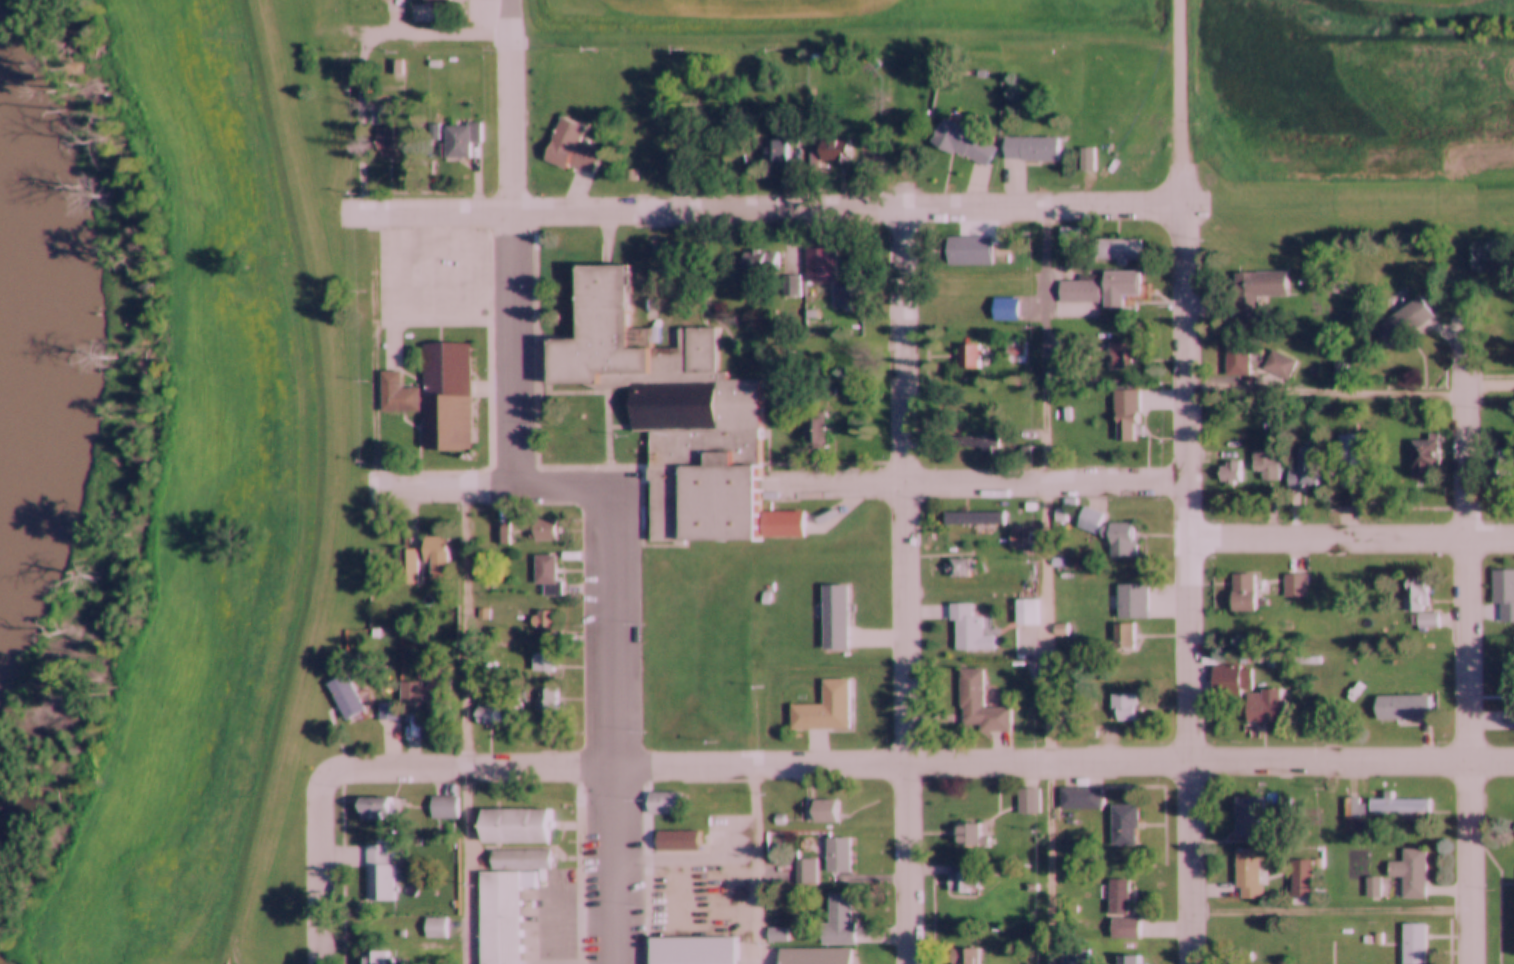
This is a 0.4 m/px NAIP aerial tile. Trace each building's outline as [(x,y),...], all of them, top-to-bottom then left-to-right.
[(403,62),(392,62),(392,74),(403,74),(403,62)] [(560,119),(542,161),(565,170),(568,165),(590,175),(601,153),(579,143),(586,129),(560,119)] [(944,120),(928,142),(952,157),(954,155),(962,159),(964,157),(984,168),(996,150),(944,120)] [(444,126),(444,160),(472,160),(472,145),(482,145),(482,126),(444,126)] [(375,159),(395,159),(395,129),(375,129),(375,159)] [(1004,139),(1003,163),(1057,163),(1057,139),(1004,139)] [(820,141),(821,162),(853,162),(853,140),(820,141)] [(764,141),(763,163),(789,164),(790,141),(764,141)] [(299,155),(299,142),(289,142),(289,155),(299,155)] [(1139,240),(1095,240),(1095,261),(1139,261),(1139,240)] [(802,250),(803,282),(834,282),(833,250),(802,250)] [(741,254),(741,271),(779,272),(778,254),(741,254)] [(544,343),(545,387),(585,387),(600,394),(631,387),(632,433),(649,433),(649,543),(757,541),(756,381),(724,381),(724,374),(716,374),(714,329),(678,329),(680,349),(649,350),(648,330),(625,330),(623,269),(573,271),(574,342),(544,343)] [(1287,298),(1287,273),(1236,273),(1236,327),(1257,327),(1257,298),(1287,298)] [(1079,274),(1079,282),(1059,282),(1060,304),(1103,303),(1103,308),(1122,308),(1122,296),(1139,296),(1139,274),(1079,274)] [(835,288),(835,310),(857,310),(857,288),(835,288)] [(1010,301),(998,301),(998,320),(1010,320),(1010,301)] [(1372,326),(1383,349),(1436,324),(1425,301),(1372,326)] [(1011,364),(1026,364),(1026,339),(1011,339),(1011,364)] [(1133,343),(1109,343),(1109,371),(1133,371),(1133,343)] [(421,346),(424,452),(471,451),(469,345),(421,346)] [(960,346),(960,369),(980,369),(980,346),(960,346)] [(1226,376),(1248,376),(1248,346),(1226,346),(1226,376)] [(1288,382),(1297,362),(1271,351),(1262,370),(1288,382)] [(380,374),(381,415),(420,415),(419,390),(401,390),(401,374),(380,374)] [(1116,443),(1139,443),(1139,413),(1116,413),(1116,443)] [(805,420),(805,444),(823,444),(823,420),(805,420)] [(1338,463),(1362,463),(1362,435),(1338,435),(1338,463)] [(985,437),(947,437),(947,455),(985,455),(985,437)] [(1410,478),(1439,478),(1439,440),(1410,440),(1410,478)] [(1297,487),(1317,487),(1317,449),(1297,449),(1297,487)] [(1278,482),(1278,452),(1253,452),(1253,482),(1278,482)] [(1219,485),(1242,485),(1242,463),(1219,463),(1219,485)] [(1084,508),(1075,528),(1096,536),(1106,515),(1084,508)] [(803,512),(760,512),(761,539),(803,539),(803,512)] [(944,514),(944,527),(1007,527),(1006,513),(944,514)] [(529,521),(529,543),(560,543),(560,521),(529,521)] [(510,525),(495,525),(495,546),(510,546),(510,525)] [(1011,546),(1029,546),(1029,533),(1011,533),(1011,546)] [(447,582),(446,538),(421,539),(422,565),(429,565),(430,583),(447,582)] [(417,551),(375,551),(375,571),(390,571),(390,586),(417,586),(417,551)] [(555,557),(534,557),(534,585),(543,585),(543,596),(562,596),(562,581),(555,581),(555,557)] [(968,578),(968,560),(949,560),(949,578),(968,578)] [(1501,605),(1501,624),(1513,624),(1513,570),(1492,570),(1492,605),(1501,605)] [(1254,574),(1231,574),(1231,611),(1254,611),(1254,574)] [(1308,598),(1308,575),(1284,575),(1284,598),(1308,598)] [(1427,577),(1404,577),(1404,612),(1427,612),(1427,577)] [(1116,585),(1117,618),(1149,619),(1149,585),(1116,585)] [(821,586),(823,650),(849,650),(847,586),(821,586)] [(1039,601),(1016,601),(1016,627),(1039,627),(1039,601)] [(950,604),(950,620),(956,620),(956,650),(996,650),(996,635),(983,635),(983,617),(972,617),(972,605),(950,604)] [(554,638),(554,612),(531,612),(531,638),(554,638)] [(1416,614),(1416,628),(1438,628),(1438,614),(1416,614)] [(1111,623),(1112,648),(1134,648),(1134,624),(1111,623)] [(554,672),(554,655),(533,655),(533,672),(554,672)] [(1501,702),(1513,702),(1513,664),(1501,664),(1501,702)] [(1245,697),(1245,724),(1284,724),(1284,692),(1243,692),(1243,665),(1213,665),(1213,698),(1245,697)] [(959,669),(961,733),(1011,733),(1010,707),(983,707),(982,668),(959,669)] [(325,683),(343,720),(365,710),(344,673),(325,683)] [(378,703),(379,720),(400,720),(399,707),(450,705),(449,678),(427,679),(427,683),(400,684),(400,702),(378,703)] [(790,705),(790,729),(851,729),(851,678),(821,679),(822,704),(790,705)] [(557,688),(538,688),(538,713),(557,713),(557,688)] [(1110,694),(1111,718),(1136,718),(1136,694),(1110,694)] [(1427,694),(1428,718),(1376,720),(1375,695),(1427,694)] [(501,706),(474,706),(474,724),(501,724),(501,706)] [(1060,788),(1061,809),(1105,808),(1104,787),(1060,788)] [(1040,814),(1040,788),(1018,788),(1018,814),(1040,814)] [(650,795),(651,816),(685,816),(684,794),(650,795)] [(358,797),(358,813),(360,813),(360,818),(378,818),(377,813),(386,813),(386,798),(358,797)] [(1263,797),(1235,797),(1235,840),(1263,840),(1263,797)] [(1344,798),(1344,819),(1360,819),(1360,798),(1344,798)] [(1369,799),(1369,813),(1429,813),(1429,800),(1369,799)] [(835,802),(809,802),(809,823),(835,823),(835,802)] [(1111,807),(1112,849),(1136,849),(1135,829),(1137,829),(1137,806),(1111,807)] [(480,809),(482,843),(549,842),(548,809),(480,809)] [(774,815),(774,825),(784,825),(785,815),(774,815)] [(981,824),(956,824),(956,845),(981,845),(981,824)] [(654,834),(655,851),(699,851),(698,833),(654,834)] [(825,839),(826,872),(851,871),(850,839),(825,839)] [(366,845),(365,901),(394,901),(394,865),(389,865),(389,845),(366,845)] [(550,850),(492,851),(492,870),(550,869),(550,850)] [(1237,850),(1237,899),(1262,899),(1262,850),(1237,850)] [(1387,863),(1387,877),(1402,878),(1402,900),(1427,900),(1425,850),(1402,850),(1402,863),(1387,863)] [(796,860),(796,883),(818,884),(818,860),(796,860)] [(1312,861),(1291,861),(1291,897),(1312,897),(1312,861)] [(948,892),(977,892),(977,866),(948,866),(948,892)] [(519,871),(478,872),(480,963),(521,963),(519,871)] [(1128,918),(1129,881),(1108,880),(1107,939),(1139,940),(1140,918),(1128,918)] [(821,923),(821,945),(856,945),(856,923),(851,923),(851,893),(829,894),(829,923),(821,923)] [(425,918),(425,938),(448,938),(448,918),(425,918)] [(1403,963),(1426,963),(1426,924),(1401,924),(1403,963)] [(768,928),(768,941),(788,941),(787,928),(768,928)] [(656,939),(657,963),(737,963),(737,937),(656,939)] [(980,948),(949,948),(950,963),(980,963),(980,948)] [(780,963),(852,963),(852,949),(780,950),(780,963)] [(360,963),(390,963),(390,952),(361,952),(360,963)] [(1140,956),(1114,956),(1115,963),(1141,963),(1140,956)]
